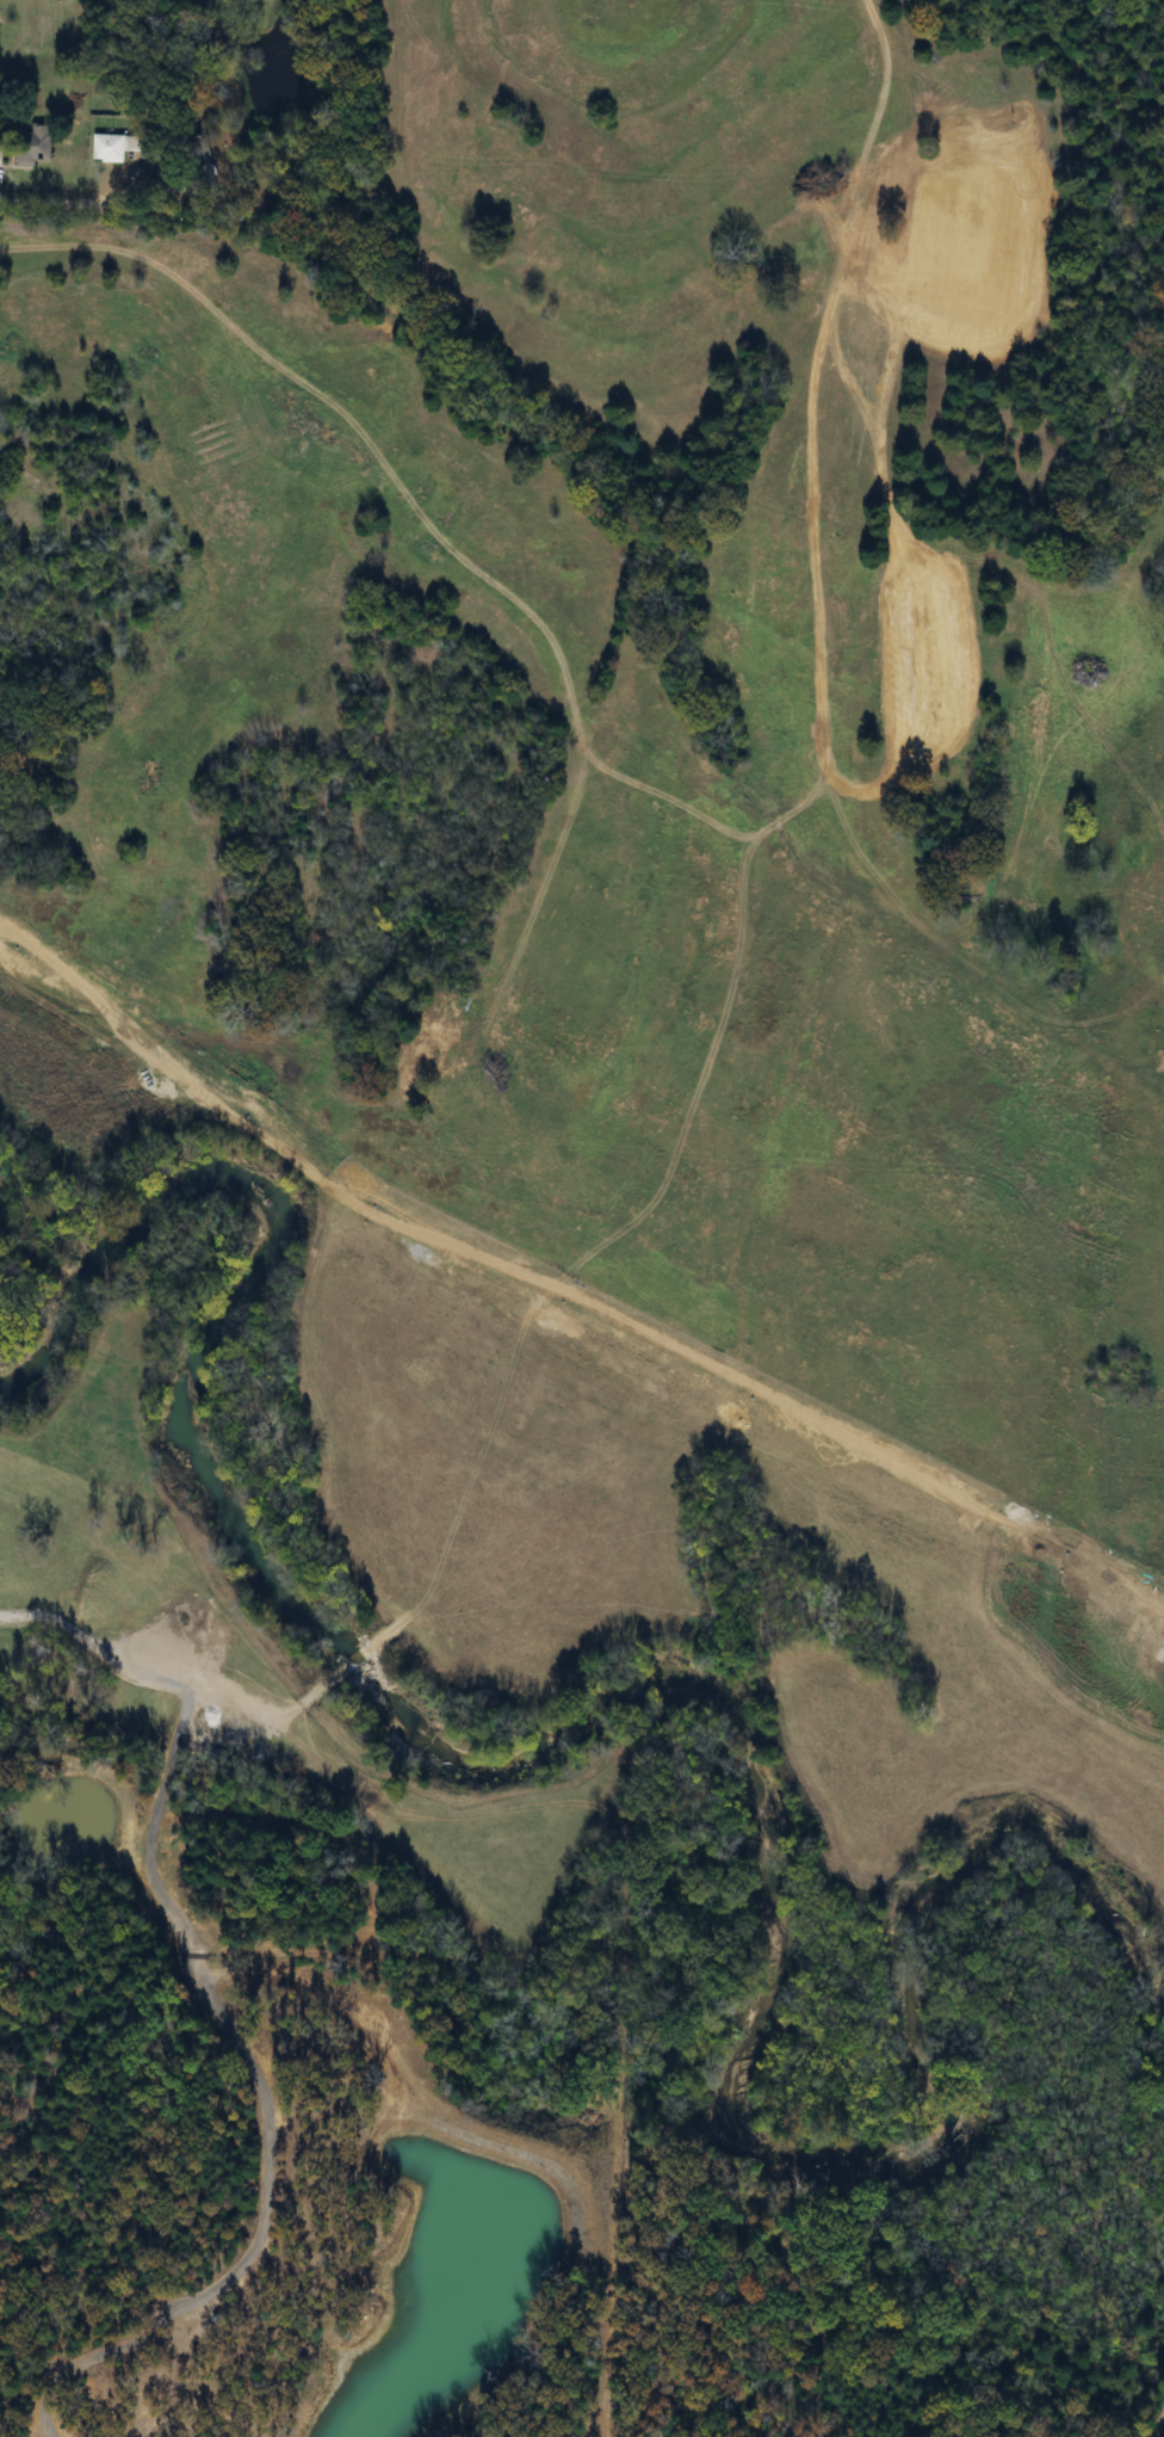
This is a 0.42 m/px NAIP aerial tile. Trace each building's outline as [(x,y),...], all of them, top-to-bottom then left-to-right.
[(18,165),(53,165),(53,125),(35,124),(34,133),(18,133),(18,165)] [(127,163),(127,153),(143,153),(143,136),(95,136),(95,163),(127,163)]
